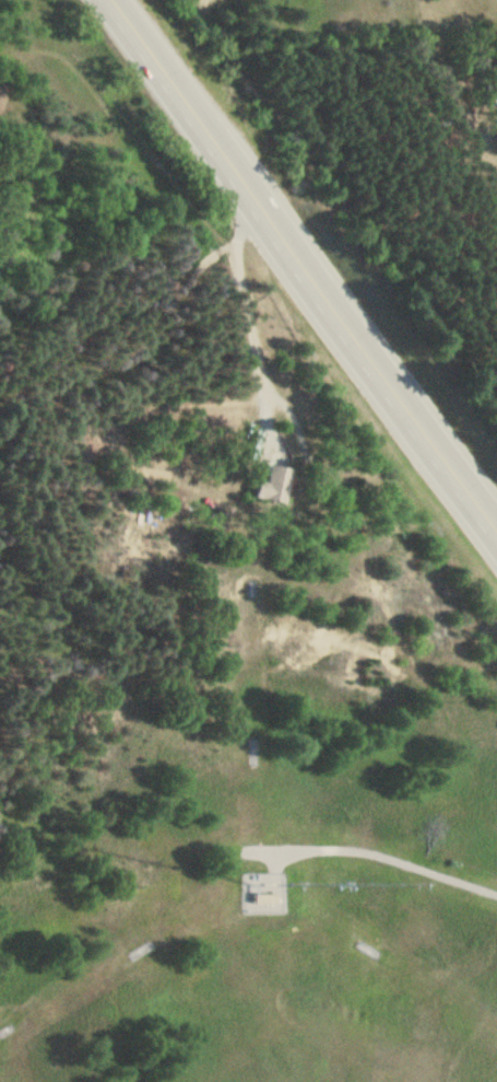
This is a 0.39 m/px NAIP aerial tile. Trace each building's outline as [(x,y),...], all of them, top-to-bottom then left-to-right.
[(268,482),(260,480),(255,503),(288,510),(296,470),(272,465),(268,482)]
